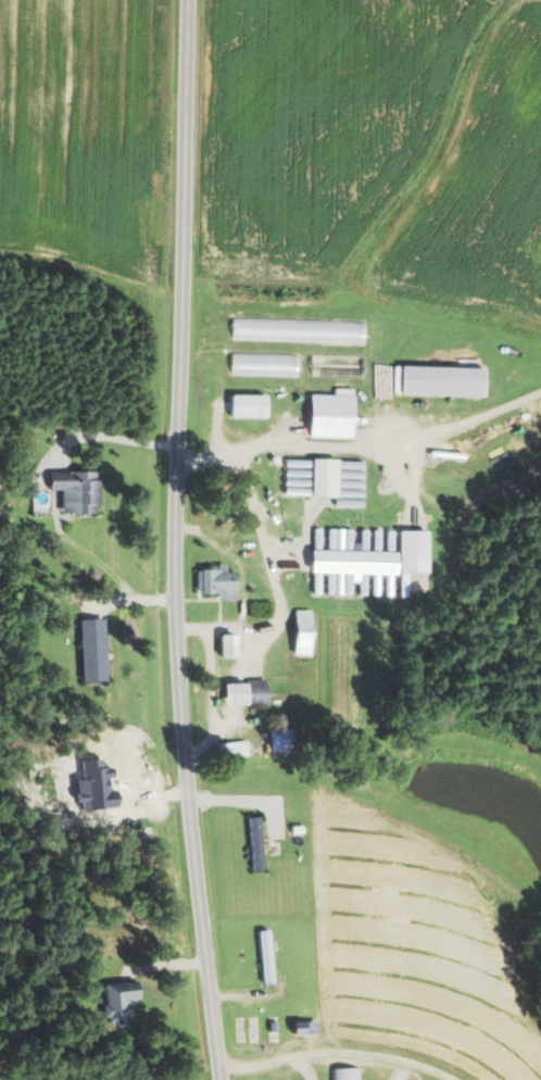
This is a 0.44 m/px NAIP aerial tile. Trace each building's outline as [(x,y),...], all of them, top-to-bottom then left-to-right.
[(300,376),(300,354),(233,353),(233,375),(300,376)] [(366,377),(366,356),(314,355),(314,376),(366,377)] [(397,394),(489,396),(489,368),(398,366),(397,394)] [(271,395),(232,394),(232,416),(271,417),(271,395)] [(357,438),(358,395),(315,395),(314,437),(357,438)] [(366,461),(289,460),(288,495),(365,496),(366,461)] [(65,514),(103,513),(102,471),(52,472),(53,490),(64,490),(65,514)] [(432,572),(432,532),(403,532),(403,573),(432,572)] [(402,552),(316,550),(315,595),(354,595),(354,582),(362,582),(362,594),(396,595),(396,578),(403,578),(403,588),(410,589),(411,573),(402,573),(402,552)] [(220,593),(220,601),(241,600),(241,572),(230,572),(230,565),(220,565),(220,570),(199,570),(199,593),(220,593)] [(295,654),(312,657),(319,612),(302,610),(295,654)] [(107,619),(86,619),(85,671),(106,671),(107,619)] [(243,658),(242,635),(225,635),(226,658),(243,658)] [(229,705),(270,704),(270,681),(228,682),(229,705)] [(273,753),(299,750),(297,729),(271,732),(273,753)] [(221,743),(222,759),(250,758),(250,742),(221,743)] [(266,870),(265,817),(251,817),(251,871),(266,870)] [(274,931),(262,931),(263,984),(275,984),(274,931)] [(106,984),(107,1025),(128,1024),(128,1018),(142,1017),(141,983),(106,984)] [(299,1035),(320,1035),(320,1022),(299,1023),(299,1035)]
